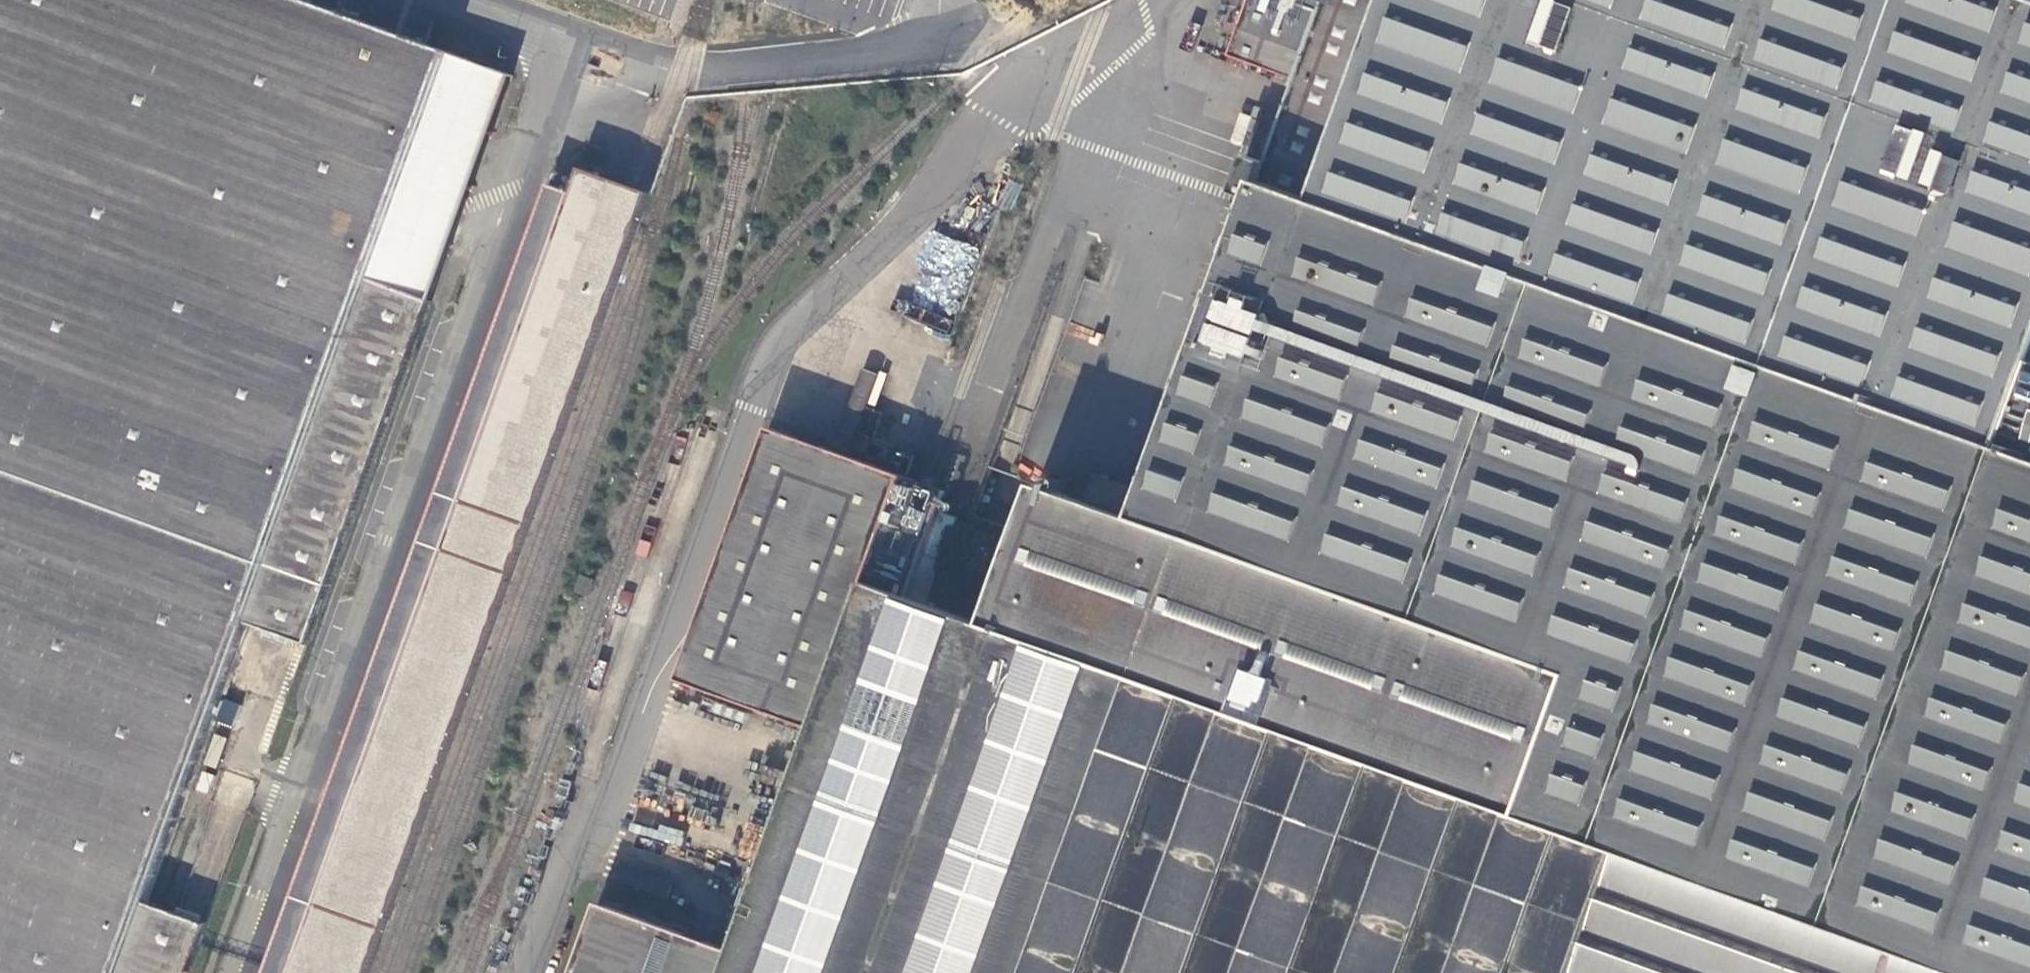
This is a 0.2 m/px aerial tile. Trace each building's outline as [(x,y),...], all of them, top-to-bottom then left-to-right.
[(321,0),(0,0),(0,972),(196,972),(216,918),(156,896),(256,618),(316,640),(520,72),(432,40),(400,29),(321,0)] [(1229,52),(1292,78),(1265,156),(1241,148),(1229,186),(1243,191),(1128,510),(1033,475),(980,619),(933,601),(962,516),(942,509),(948,489),(930,483),(764,421),(672,677),(805,726),(724,947),(592,900),(566,972),(2029,972),(2029,0),(1248,0),(1229,52)] [(653,188),(637,182),(583,163),(574,186),(552,180),(267,972),(371,972),(653,188)]
